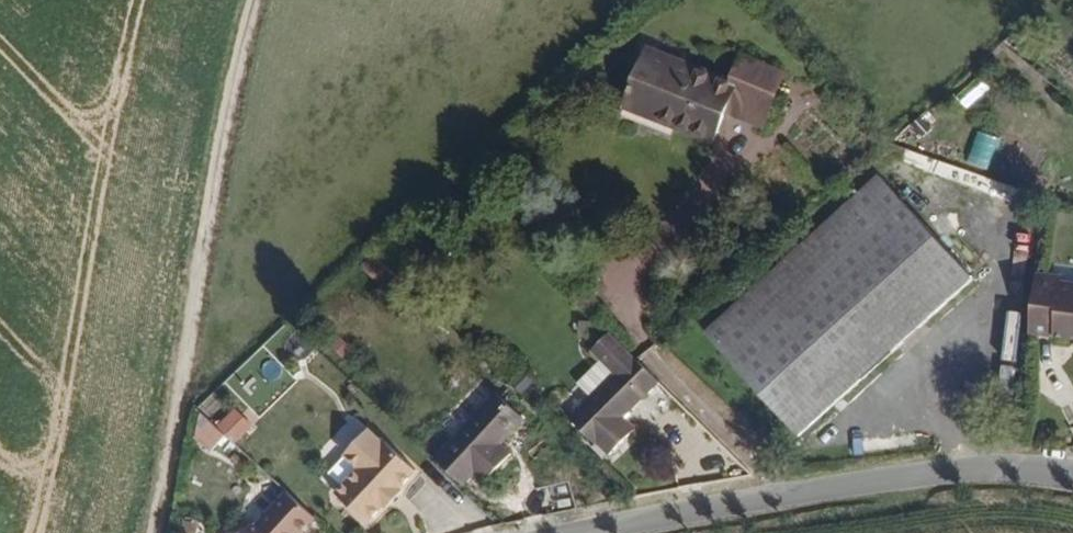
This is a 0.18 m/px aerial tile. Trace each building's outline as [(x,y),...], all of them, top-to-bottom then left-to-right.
[(760,118),(779,67),(736,51),(727,73),(643,42),(622,98),(712,132),(723,104),(760,118)] [(797,427),(968,273),(875,170),(704,324),(797,427)] [(1050,274),(1051,269),(1026,264),(1014,321),(1064,331),(1063,339),(1072,341),(1072,279),(1050,274)] [(624,427),(611,413),(649,380),(625,353),(558,413),(583,440),(586,438),(597,451),(624,427)] [(232,386),(199,403),(208,420),(191,429),(204,453),(228,441),(230,445),(256,432),(232,386)] [(467,477),(497,450),(487,438),(511,417),(484,387),(416,448),(443,478),(457,466),(467,477)] [(383,488),(381,486),(399,470),(371,439),(369,441),(356,427),(330,450),(341,463),(316,486),(345,518),(363,502),(365,504),(383,488)] [(307,524),(281,495),(271,504),(268,532),(297,532),(307,524)] [(271,504),(247,525),(222,532),(268,532),(271,504)]
